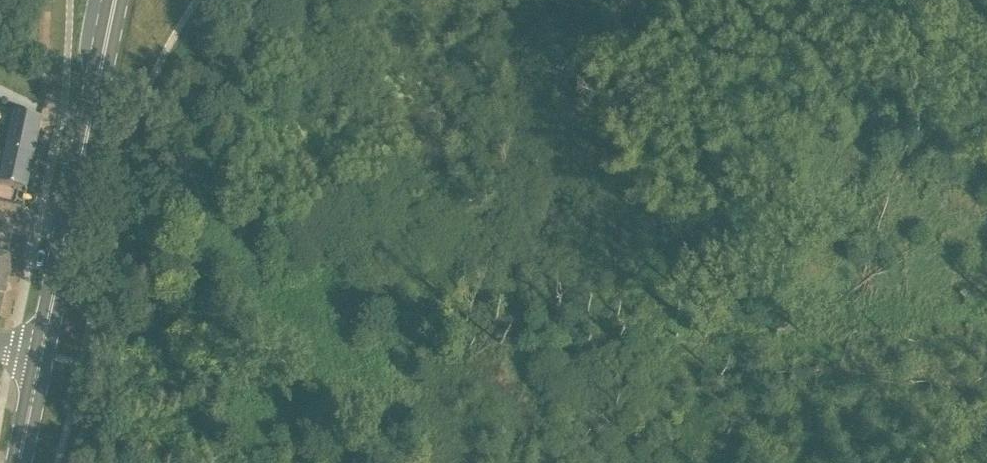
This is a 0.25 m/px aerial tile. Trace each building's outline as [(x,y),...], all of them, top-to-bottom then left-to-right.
[(3,154),(5,148),(35,153),(42,119),(12,114),(9,131),(0,129),(0,153),(3,154)] [(3,166),(0,178),(0,181),(27,186),(35,153),(5,148),(3,154),(0,153),(0,165),(3,166)] [(12,258),(0,255),(0,314),(12,258)]
